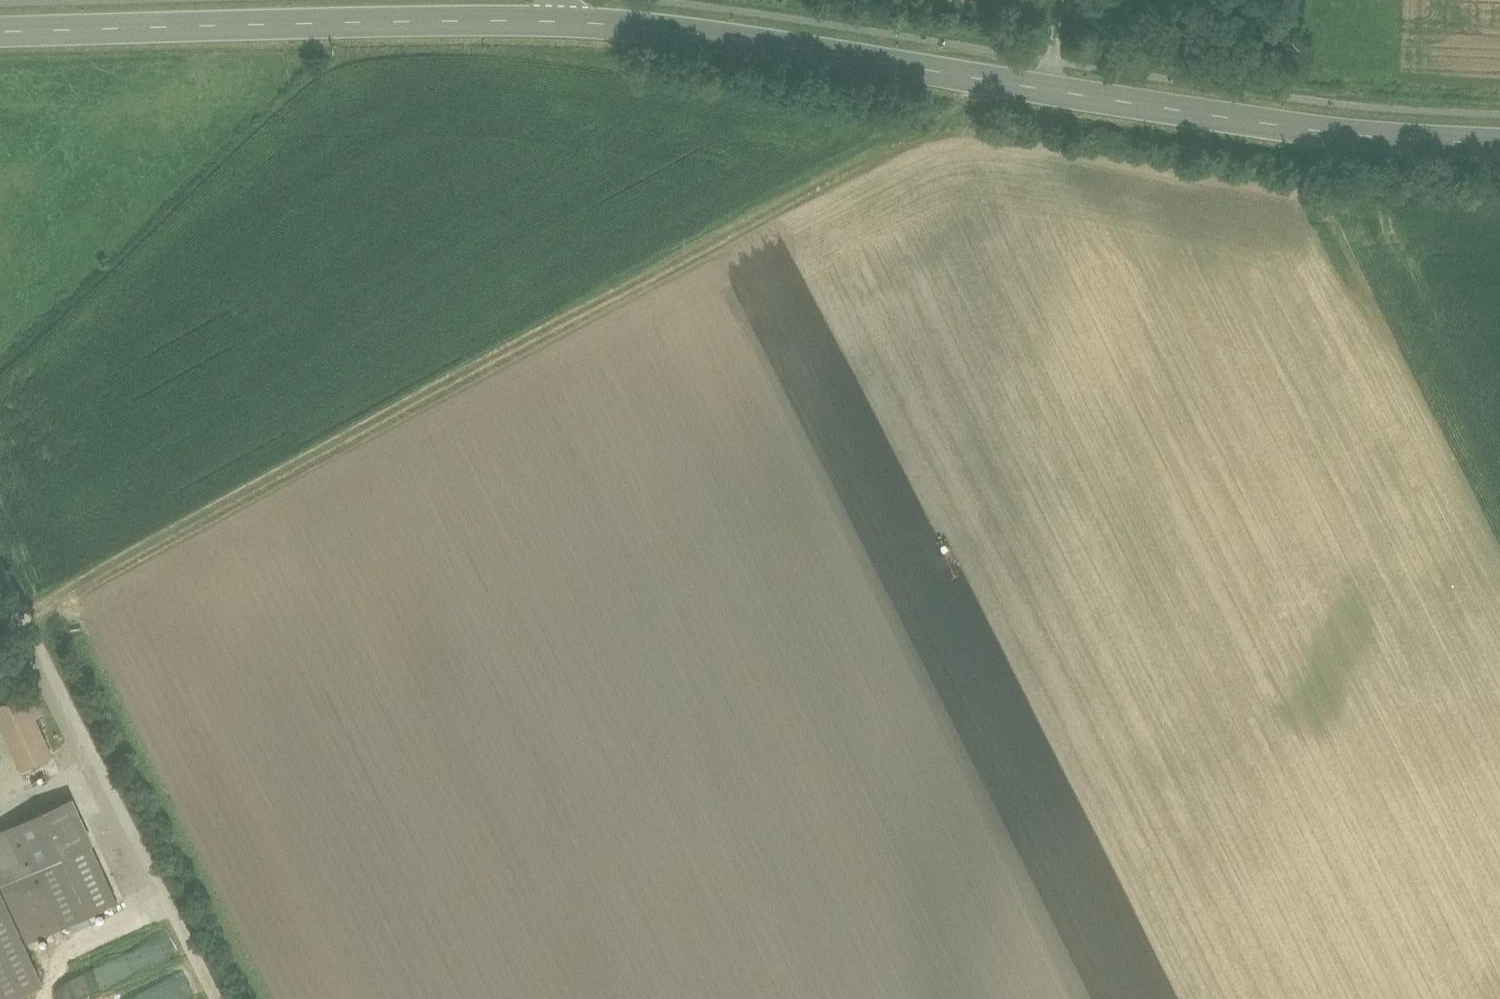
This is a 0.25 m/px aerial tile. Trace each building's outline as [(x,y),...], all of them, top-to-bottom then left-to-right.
[(0,693),(0,724),(17,759),(47,745),(30,711),(37,707),(25,681),(0,693)] [(64,779),(0,809),(0,871),(31,856),(59,915),(115,888),(64,779)] [(170,962),(161,938),(48,980),(56,998),(72,998),(170,962)]
